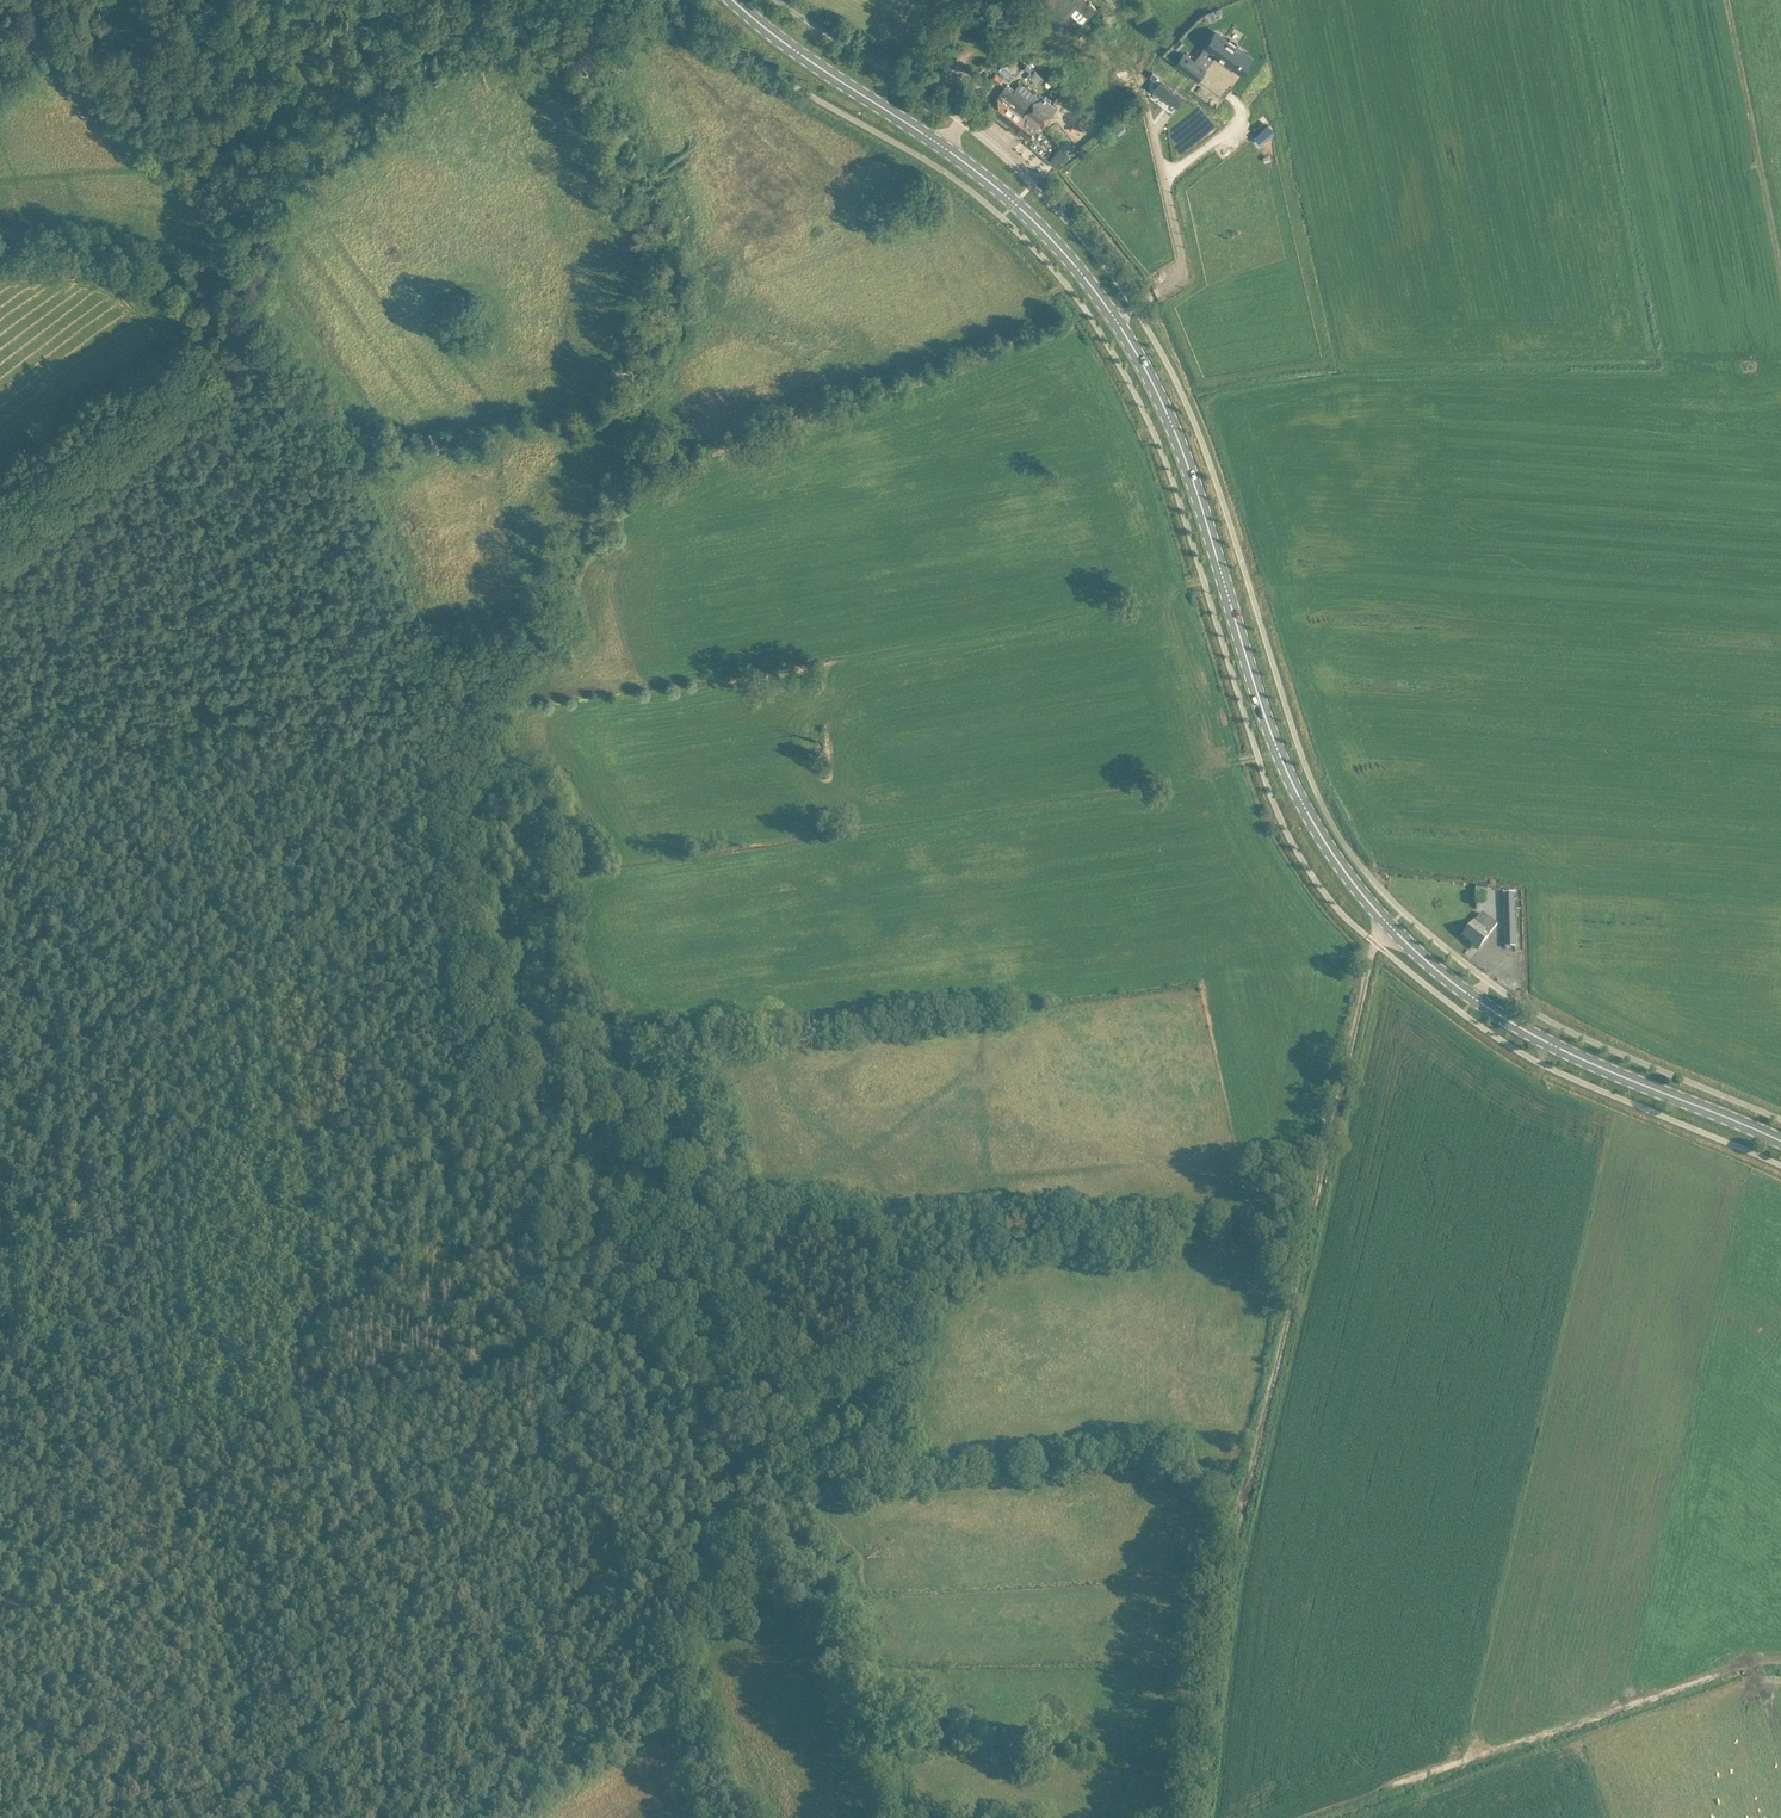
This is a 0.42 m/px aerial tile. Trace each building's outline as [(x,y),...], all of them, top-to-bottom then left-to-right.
[(1033,12),(1048,25),(1052,21),(1058,27),(1077,7),(1088,17),(1098,7),(1090,0),(1043,0),(1033,12)] [(1218,33),(1207,48),(1219,56),(1218,57),(1219,57),(1223,59),(1223,60),(1224,61),(1224,60),(1234,67),(1238,61),(1239,62),(1241,59),(1240,58),(1245,52),(1236,45),(1237,43),(1236,43),(1236,44),(1229,39),(1230,38),(1229,37),(1227,39),(1218,33)] [(1005,60),(1002,63),(1017,75),(1023,67),(1028,62),(1026,61),(1033,52),(1019,40),(1012,49),(1005,60)] [(1184,53),(1176,63),(1187,71),(1195,61),(1184,53)] [(1160,81),(1154,90),(1177,107),(1183,99),(1160,81)] [(1028,137),(1040,121),(1044,124),(1057,107),(1044,97),(1033,101),(1015,88),(1013,91),(1010,89),(1011,88),(1006,85),(1005,86),(989,109),(1028,137)] [(1083,135),(1090,126),(1075,114),(1068,123),(1083,135)] [(989,132),(995,141),(1003,134),(997,126),(989,132)] [(1515,947),(1514,893),(1503,893),(1505,948),(1515,947)] [(1497,925),(1482,913),(1475,921),(1474,921),(1462,936),(1471,943),(1470,945),(1478,952),(1490,936),(1489,935),(1497,925)]
